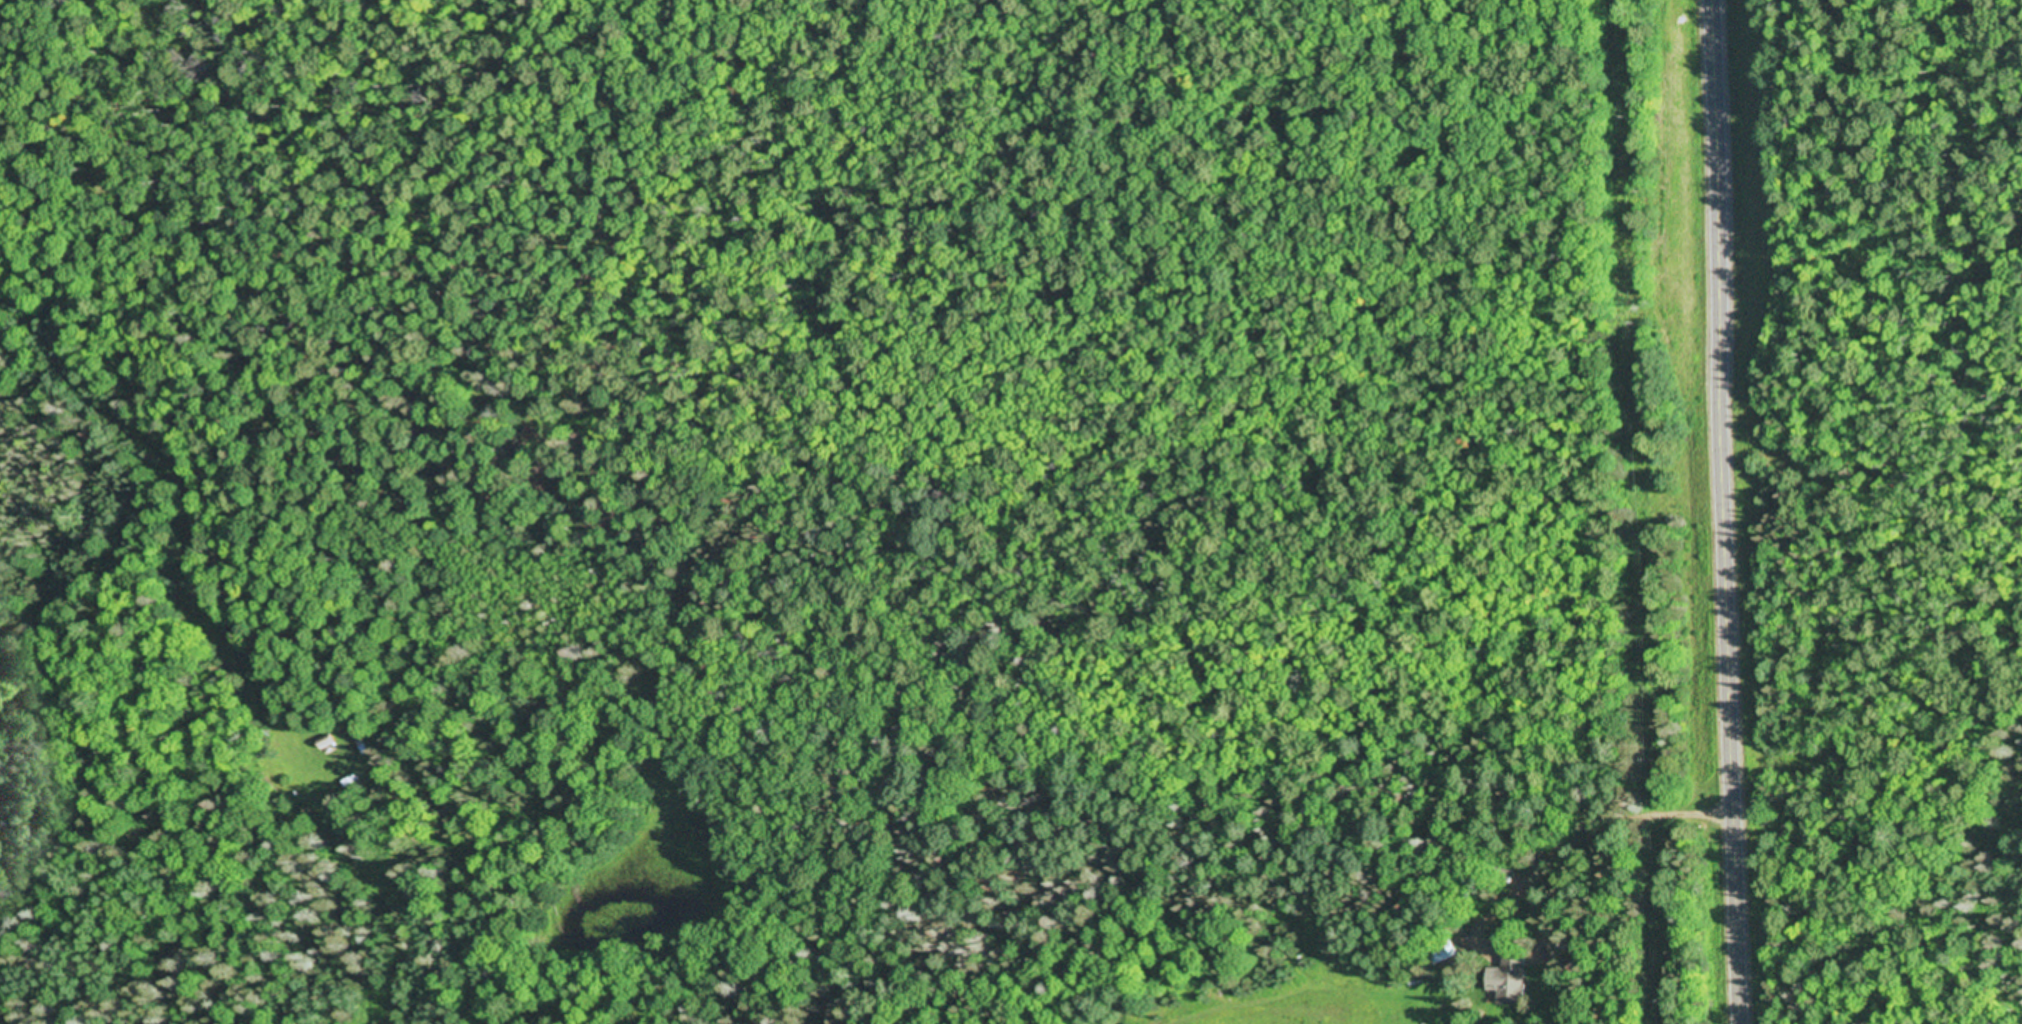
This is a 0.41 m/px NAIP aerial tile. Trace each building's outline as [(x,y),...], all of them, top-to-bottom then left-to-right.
[(1500,1004),(1526,1004),(1526,953),(1500,953),(1500,1004)]
